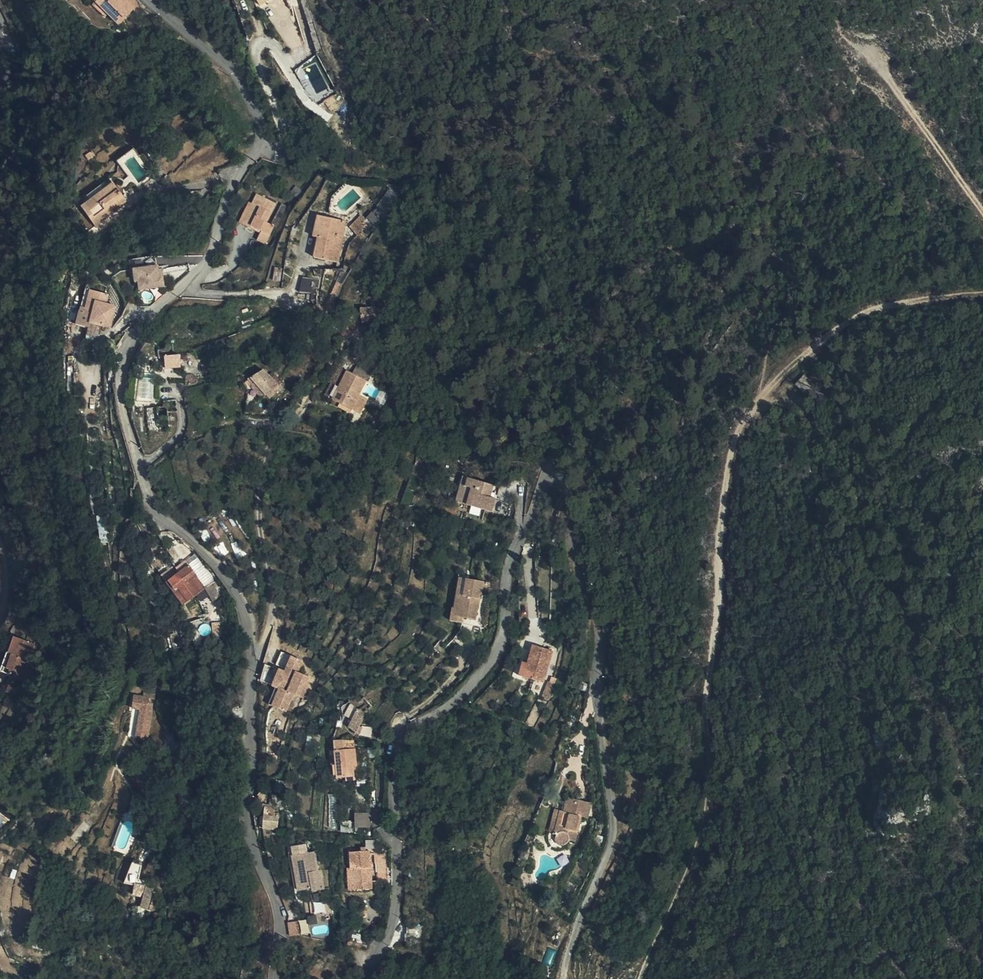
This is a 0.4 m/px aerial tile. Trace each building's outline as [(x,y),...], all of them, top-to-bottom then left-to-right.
[(78,0),(71,0),(70,0),(84,18),(88,15),(78,0)] [(105,0),(78,0),(88,15),(96,25),(114,11),(105,0)] [(114,11),(121,5),(117,0),(105,0),(114,11)] [(257,5),(254,0),(246,0),(251,8),(257,5)] [(310,97),(328,89),(315,59),(297,67),(310,97)] [(91,199),(113,182),(108,176),(85,193),(91,199)] [(128,199),(113,182),(91,199),(83,205),(99,226),(124,208),(121,204),(128,199)] [(290,194),(301,198),(305,189),(294,185),(290,194)] [(389,186),(369,219),(360,213),(351,228),(362,234),(373,217),(382,222),(400,193),(389,186)] [(255,193),(248,208),(239,228),(257,236),(255,244),(261,247),(270,225),(264,222),(273,202),(255,193)] [(167,209),(179,219),(187,210),(177,202),(174,206),(171,204),(167,209)] [(271,226),(275,227),(286,205),(280,202),(271,226)] [(239,228),(248,208),(243,205),(235,225),(239,228)] [(312,230),(317,209),(312,207),(307,229),(312,230)] [(338,213),(317,209),(312,230),(308,250),(331,255),(336,233),(334,233),(338,213)] [(189,256),(190,263),(202,262),(201,255),(189,256)] [(163,264),(140,268),(141,279),(144,279),(146,287),(170,284),(169,275),(165,276),(163,264)] [(315,292),(316,277),(303,277),(302,291),(315,292)] [(104,287),(97,286),(88,327),(100,329),(101,323),(122,328),(127,307),(117,304),(119,295),(103,291),(104,287)] [(384,307),(378,304),(375,312),(381,314),(384,307)] [(346,324),(360,322),(358,307),(344,309),(346,324)] [(187,354),(172,354),(173,365),(187,365),(187,354)] [(364,377),(370,369),(360,362),(354,371),(364,377)] [(362,391),(363,388),(368,381),(365,379),(348,369),(342,380),(362,391)] [(263,385),(270,380),(264,371),(257,377),(263,385)] [(254,385),(258,389),(263,385),(257,377),(252,381),(248,383),(251,387),(254,385)] [(277,388),(275,385),(270,380),(263,385),(258,389),(264,398),(277,388)] [(327,408),(334,412),(345,419),(346,418),(348,415),(349,414),(354,404),(360,394),(362,391),(342,380),(334,396),(327,408)] [(334,396),(329,393),(322,406),(327,408),(334,396)] [(356,405),(354,404),(349,414),(348,415),(346,418),(354,422),(361,409),(356,405)] [(332,416),(342,422),(344,421),(345,419),(334,412),(332,416)] [(475,474),(450,470),(447,490),(452,490),(451,497),(478,502),(480,485),(477,485),(476,489),(473,488),(475,474)] [(180,574),(188,567),(184,563),(176,570),(180,574)] [(207,586),(188,567),(180,574),(167,587),(186,606),(207,586)] [(463,616),(458,616),(462,577),(459,577),(454,615),(453,624),(460,625),(464,625),(465,617),(463,616)] [(463,616),(465,617),(478,618),(480,595),(487,595),(488,592),(490,581),(477,579),(462,577),(458,616),(463,616)] [(16,656),(25,633),(2,625),(0,629),(0,664),(5,666),(10,655),(16,656)] [(551,655),(546,652),(534,646),(525,662),(518,675),(531,682),(536,684),(551,655)] [(288,668),(285,674),(287,675),(282,687),(280,686),(278,688),(270,706),(285,712),(292,696),(302,700),(308,687),(305,687),(310,678),(298,672),(303,660),(282,650),(277,664),(288,668)] [(23,659),(16,656),(10,655),(5,666),(19,670),(23,659)] [(287,675),(285,674),(279,671),(273,686),(278,688),(280,686),(282,687),(287,675)] [(273,686),(268,683),(261,702),(270,706),(278,688),(273,686)] [(142,709),(143,701),(125,697),(123,708),(138,711),(137,715),(144,716),(145,709),(142,709)] [(372,706),(363,697),(359,701),(368,710),(372,706)] [(368,710),(359,701),(354,707),(358,709),(365,714),(365,713),(368,710)] [(367,715),(365,713),(365,714),(358,709),(354,716),(352,720),(361,725),(367,715)] [(360,734),(364,727),(361,725),(352,720),(351,720),(347,726),(360,734)] [(348,752),(336,752),(337,780),(353,780),(353,768),(359,768),(359,751),(348,752)] [(565,812),(560,810),(552,832),(551,837),(552,841),(555,844),(560,845),(565,843),(566,839),(572,840),(580,817),(587,819),(591,805),(569,797),(565,812)] [(552,832),(560,810),(555,809),(547,832),(552,832)] [(265,813),(264,830),(279,831),(281,814),(274,814),(265,813)] [(370,827),(369,813),(356,814),(358,828),(370,827)] [(350,852),(350,871),(355,870),(355,891),(372,890),(369,856),(374,856),(374,865),(377,865),(387,865),(386,853),(376,853),(375,842),(366,842),(366,851),(350,852)] [(300,875),(301,891),(312,891),(312,895),(324,894),(322,873),(318,874),(316,854),(308,855),(307,847),(294,848),(296,874),(300,875)] [(387,874),(387,865),(377,865),(377,874),(387,874)] [(355,870),(350,871),(351,881),(347,881),(347,891),(355,891),(355,870)] [(126,882),(133,884),(140,885),(141,878),(135,877),(136,873),(128,871),(126,882)] [(542,891),(553,895),(555,893),(563,877),(558,875),(552,883),(547,880),(542,891)] [(555,893),(553,895),(558,896),(566,878),(563,877),(555,893)] [(140,897),(147,898),(149,891),(141,888),(142,886),(140,885),(133,884),(131,895),(140,897)] [(139,905),(145,906),(147,898),(140,897),(139,905)] [(331,914),(331,903),(322,904),(323,915),(331,914)] [(295,924),(305,921),(304,917),(302,911),(292,914),(295,924)] [(415,946),(419,929),(403,925),(401,934),(399,934),(397,942),(415,946)]
